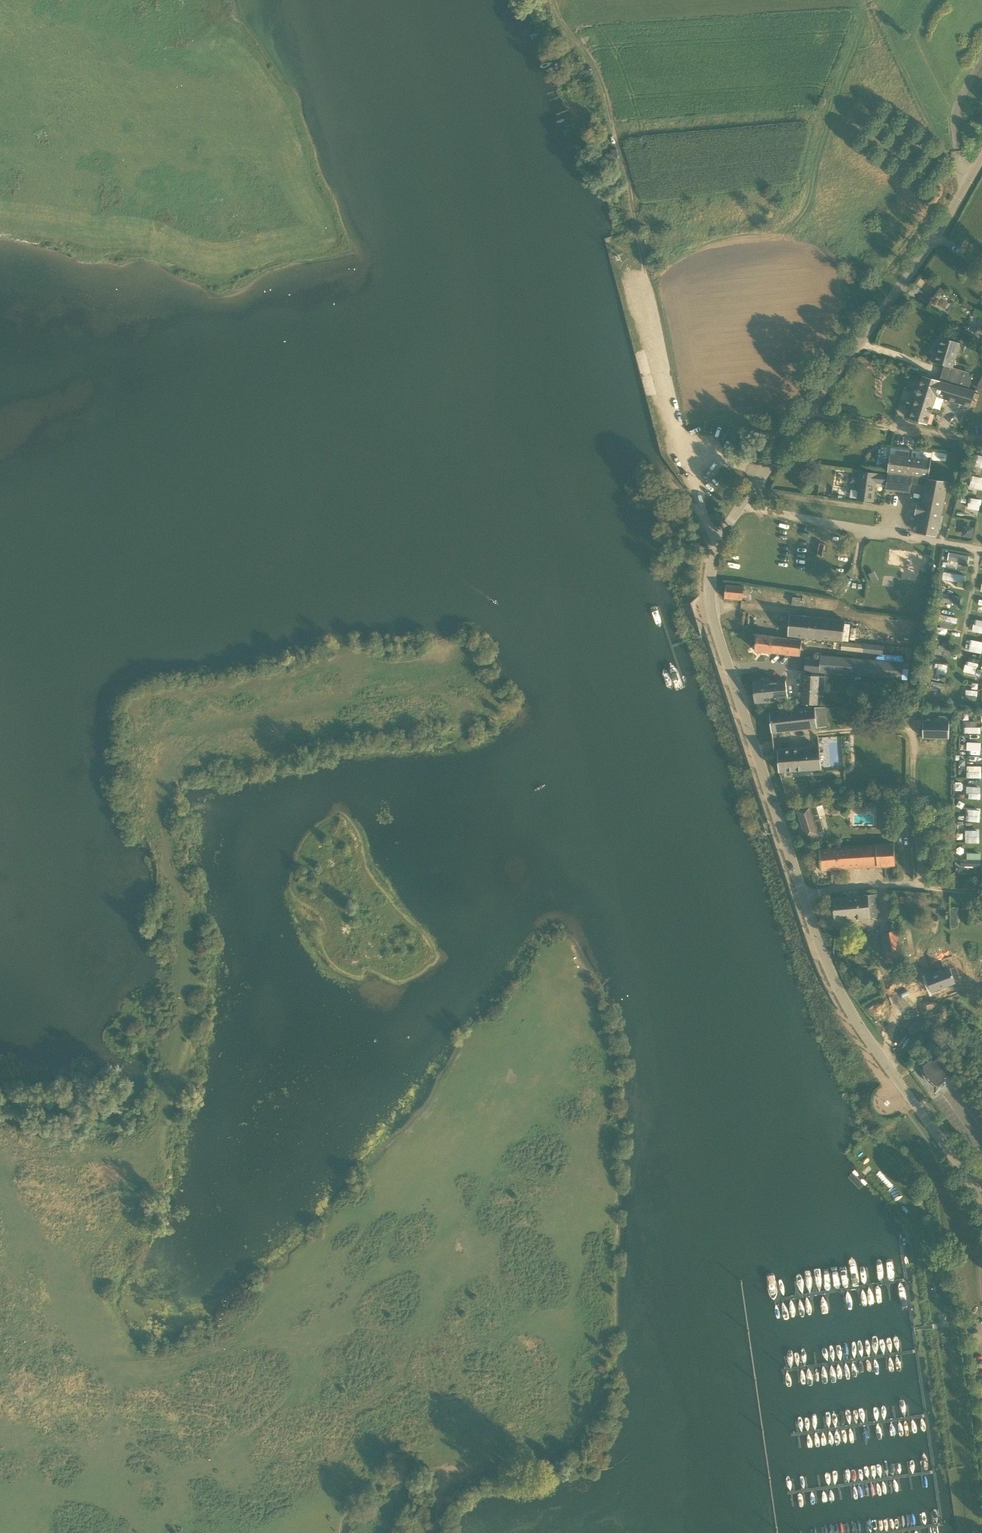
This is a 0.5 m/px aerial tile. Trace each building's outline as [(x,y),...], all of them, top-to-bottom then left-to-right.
[(917,286),(935,294),(939,284),(922,276),(917,286)] [(953,368),(953,367),(960,343),(941,337),(934,362),(953,368)] [(968,390),(968,389),(973,374),(955,368),(950,384),(950,385),(968,390)] [(950,384),(940,381),(923,375),(910,419),(927,424),(936,396),(971,407),(975,391),(968,389),(968,390),(950,385),(950,384)] [(929,477),(931,460),(890,454),(888,472),(924,476),(929,477)] [(873,501),(877,474),(860,472),(858,485),(860,485),(858,499),(873,501)] [(928,478),(924,478),(888,473),(888,476),(884,489),(924,494),(923,500),(919,500),(918,502),(917,502),(915,515),(920,516),(917,533),(936,537),(948,481),(928,478)] [(981,489),(981,487),(981,477),(971,474),(968,486),(981,489)] [(980,509),(981,498),(971,497),(970,508),(980,509)] [(973,537),(975,526),(964,524),(962,536),(973,537)] [(950,551),(948,559),(969,563),(970,555),(950,551)] [(965,582),(966,575),(945,571),(943,578),(965,582)] [(725,598),(743,600),(744,586),(726,584),(725,598)] [(945,593),(945,602),(961,603),(962,594),(945,593)] [(843,641),(844,631),(845,621),(790,615),(788,635),(843,641)] [(955,628),(956,615),(943,615),(943,627),(955,628)] [(972,630),(981,632),(981,619),(975,618),(972,630)] [(800,655),(802,640),(758,634),(756,650),(800,655)] [(981,650),(981,641),(971,638),(968,650),(981,653),(981,650)] [(862,652),(863,644),(842,642),(841,650),(862,652)] [(941,642),(940,654),(951,656),(953,644),(941,642)] [(862,675),(863,658),(821,655),(820,660),(806,658),(805,671),(862,675)] [(964,671),(976,673),(977,662),(966,660),(964,671)] [(946,673),(947,664),(935,662),(934,672),(946,673)] [(825,676),(819,676),(804,675),(803,704),(817,705),(818,690),(825,690),(825,676)] [(756,702),(787,700),(786,680),(753,682),(755,702),(757,702),(756,702)] [(930,687),(945,689),(946,682),(931,680),(930,687)] [(964,699),(976,700),(977,690),(965,689),(964,699)] [(772,732),(818,727),(815,707),(770,712),(772,732)] [(949,738),(949,721),(923,720),(923,738),(949,738)] [(976,726),(977,720),(965,720),(964,732),(980,732),(981,726),(976,726)] [(968,753),(981,754),(981,741),(968,741),(968,753)] [(779,771),(780,771),(822,769),(820,748),(778,751),(779,771)] [(967,777),(981,777),(981,765),(967,765),(967,777)] [(967,798),(980,798),(981,786),(967,786),(967,798)] [(806,838),(825,832),(816,805),(810,807),(798,810),(806,838)] [(910,816),(909,805),(894,806),(894,817),(910,816)] [(880,806),(880,819),(890,819),(890,806),(880,806)] [(967,820),(980,821),(980,809),(968,809),(967,820)] [(965,842),(980,842),(980,829),(965,829),(965,842)] [(837,847),(820,850),(821,869),(888,865),(895,865),(894,844),(837,847)] [(877,895),(833,899),(835,920),(879,915),(877,895)] [(886,952),(900,949),(897,931),(883,934),(886,952)] [(893,961),(902,959),(900,949),(886,952),(888,962),(893,961)] [(913,987),(889,998),(896,1012),(919,1001),(913,987)] [(915,1036),(928,1027),(922,1018),(909,1027),(915,1036)] [(933,1086),(944,1078),(952,1072),(940,1056),(921,1069),(922,1072),(923,1074),(924,1077),(925,1078),(928,1081),(930,1084),(933,1086)]
